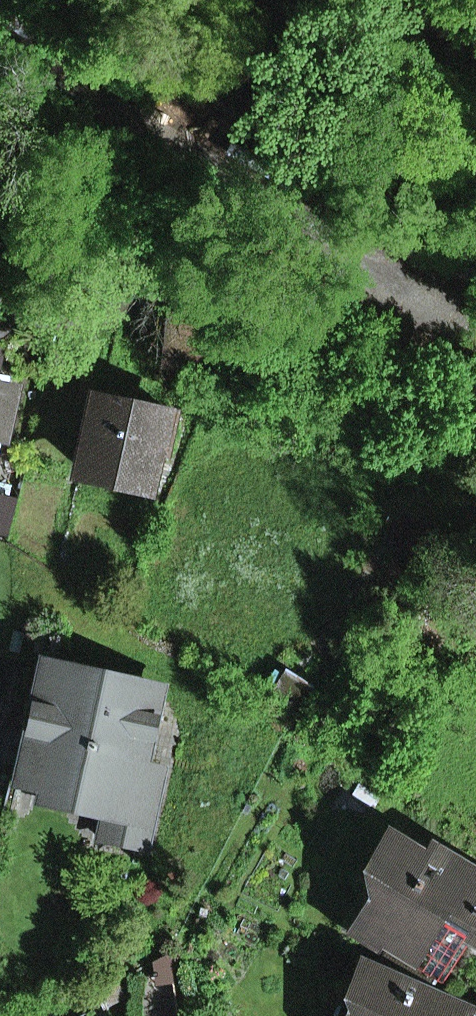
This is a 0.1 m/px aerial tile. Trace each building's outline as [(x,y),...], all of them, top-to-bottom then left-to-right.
[(13,392),(0,389),(0,429),(5,430),(13,392)] [(96,400),(81,468),(145,483),(156,435),(169,437),(174,417),(96,400)] [(159,690),(43,665),(17,781),(106,801),(153,811),(162,769),(142,765),(159,690)] [(98,838),(145,848),(153,811),(106,801),(98,838)] [(428,852),(423,860),(388,840),(375,861),(381,875),(370,893),(374,906),(362,926),(383,938),(378,946),(438,982),(465,938),(475,945),(475,881),(428,852)] [(362,926),(374,906),(370,893),(381,875),(375,861),(338,921),(378,946),(383,938),(362,926)] [(362,962),(348,995),(354,1008),(350,1015),(475,1015),(475,1012),(362,962)] [(172,987),(170,965),(148,968),(150,989),(172,987)] [(354,1008),(348,995),(346,993),(335,1015),(350,1015),(354,1008)]
